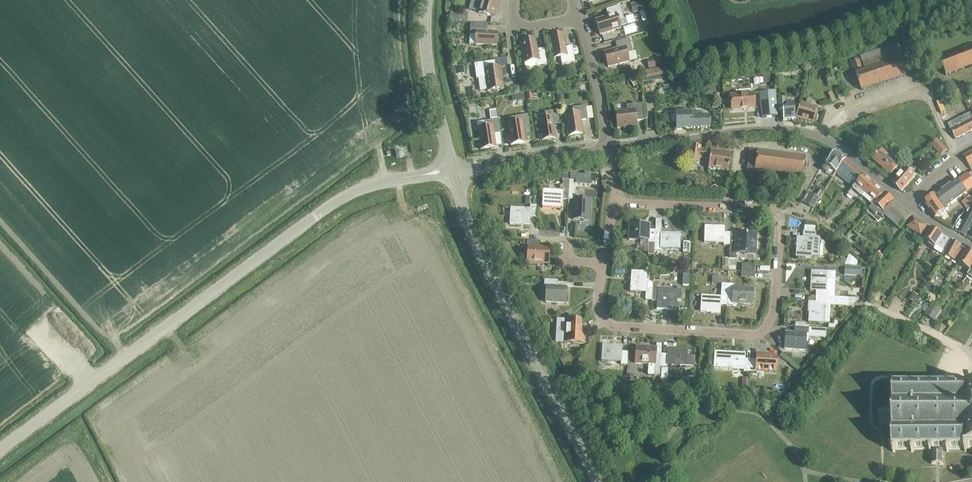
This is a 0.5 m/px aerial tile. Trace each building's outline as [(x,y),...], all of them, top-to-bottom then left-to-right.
[(498,4),(500,0),(481,0),(478,13),(494,18),(497,4),(498,4)] [(595,21),(599,35),(620,28),(626,26),(627,24),(626,20),(623,19),(619,6),(606,10),(608,16),(595,21)] [(474,45),(497,46),(497,32),(486,32),(487,25),(470,24),(469,35),(475,35),(474,45)] [(572,47),(565,48),(563,34),(550,37),(554,58),(560,57),(561,65),(575,62),(572,47)] [(597,43),(605,41),(603,35),(596,37),(597,43)] [(544,49),(537,50),(535,39),(520,42),(524,64),(535,62),(536,67),(547,65),(544,49)] [(604,53),(607,67),(629,62),(627,54),(632,52),(629,39),(615,43),(617,49),(604,53)] [(907,44),(912,59),(918,57),(913,42),(907,44)] [(857,74),(862,91),(908,76),(900,52),(898,43),(861,56),(866,71),(857,74)] [(940,58),(947,76),(971,67),(971,45),(940,58)] [(502,59),(510,58),(509,51),(501,52),(502,59)] [(647,61),(648,67),(660,65),(659,59),(647,61)] [(851,63),(853,71),(863,69),(861,60),(851,63)] [(501,67),(495,68),(494,62),(474,65),(476,79),(485,78),(487,92),(503,89),(501,75),(502,75),(501,67)] [(642,72),(643,84),(654,82),(652,70),(642,72)] [(751,71),(743,73),(744,80),(752,78),(751,71)] [(956,100),(971,94),(971,92),(968,83),(952,90),(956,100)] [(536,86),(530,92),(534,97),(541,92),(536,86)] [(831,92),(827,94),(832,103),(836,101),(831,92)] [(760,94),(761,118),(777,117),(775,93),(760,94)] [(730,96),(731,111),(755,109),(754,94),(730,96)] [(785,99),(777,100),(778,111),(782,111),(783,121),(792,120),(795,119),(794,105),(794,104),(785,105),(785,99)] [(799,105),(795,119),(802,121),(804,122),(813,124),(817,110),(810,108),(812,101),(807,100),(805,106),(799,105)] [(629,129),(637,128),(636,122),(645,121),(643,104),(626,106),(627,111),(615,112),(617,129),(628,127),(629,129)] [(564,115),(567,137),(583,134),(581,121),(587,120),(585,106),(572,108),(573,114),(564,115)] [(538,119),(542,141),(555,139),(553,125),(559,124),(557,110),(544,112),(545,118),(538,119)] [(675,115),(670,116),(670,124),(676,124),(676,129),(710,128),(709,116),(700,116),(700,112),(691,112),(675,113),(675,115)] [(507,124),(510,145),(525,143),(523,130),(530,129),(528,115),(514,117),(515,122),(507,124)] [(956,139),(971,131),(971,116),(971,115),(950,126),(956,139)] [(477,128),(480,150),(496,148),(494,134),(500,133),(498,119),(485,121),(486,127),(477,128)] [(932,146),(941,156),(947,150),(938,140),(932,146)] [(403,145),(395,146),(395,149),(395,150),(396,152),(398,152),(399,158),(405,157),(403,145)] [(708,169),(728,172),(731,154),(712,151),(712,150),(701,149),(702,146),(691,145),(688,162),(699,163),(700,159),(710,160),(708,169)] [(747,171),(803,178),(806,158),(750,150),(747,171)] [(874,161),(892,176),(899,168),(887,156),(888,154),(883,150),(874,161)] [(836,173),(845,160),(836,153),(824,169),(834,177),(836,173)] [(964,157),(970,169),(971,168),(971,153),(964,157)] [(860,202),(876,184),(866,176),(845,160),(836,173),(855,188),(853,189),(850,193),(860,202)] [(892,184),(901,192),(913,179),(905,171),(892,184)] [(569,188),(568,200),(574,200),(572,220),(589,221),(590,201),(574,200),(575,185),(591,186),(591,173),(588,173),(584,172),(584,175),(573,174),(570,174),(569,188)] [(944,208),(971,189),(971,172),(968,175),(967,174),(936,196),(944,208)] [(543,190),(542,206),(562,208),(563,200),(568,200),(569,188),(570,174),(562,174),(562,176),(562,180),(563,180),(562,188),(562,191),(543,190)] [(876,204),(886,193),(876,184),(860,202),(869,210),(867,213),(876,204)] [(804,204),(814,209),(820,198),(810,193),(804,204)] [(884,215),(896,202),(886,193),(876,204),(867,213),(880,223),(883,218),(885,216),(884,215)] [(946,211),(944,208),(936,196),(935,195),(924,203),(935,219),(946,211)] [(968,211),(971,208),(971,196),(962,203),(968,211)] [(884,215),(885,216),(900,230),(913,217),(896,202),(884,215)] [(530,218),(536,218),(536,206),(530,206),(530,209),(510,208),(509,224),(529,225),(530,218)] [(959,232),(969,238),(971,241),(971,214),(970,213),(959,232)] [(913,217),(904,231),(914,237),(920,240),(928,226),(913,217)] [(654,244),(654,231),(649,231),(649,225),(629,224),(629,240),(648,241),(648,255),(654,255),(654,244)] [(729,247),(730,234),(724,234),(724,228),(704,227),(704,243),(724,244),(723,246),(729,247)] [(947,246),(951,240),(932,228),(925,240),(931,244),(930,245),(935,249),(937,246),(947,253),(950,248),(947,246)] [(654,244),(654,251),(660,252),(660,250),(680,251),(680,234),(660,234),(661,231),(654,231),(654,244)] [(820,240),(815,240),(815,233),(804,232),(802,232),(802,238),(796,238),(795,258),(811,259),(811,257),(819,258),(820,240)] [(730,234),(729,247),(730,247),(729,260),(735,260),(735,252),(755,253),(756,237),(736,236),(736,234),(730,234)] [(958,264),(967,250),(951,240),(947,246),(950,248),(947,253),(946,255),(958,264)] [(547,267),(554,267),(555,255),(548,254),(548,249),(539,248),(539,242),(526,241),(525,248),(528,248),(527,263),(547,265),(547,267)] [(971,270),(971,253),(967,250),(958,264),(971,272),(971,270)] [(651,301),(652,281),(647,281),(647,273),(631,272),(630,292),(646,293),(645,301),(651,301)] [(826,298),(834,298),(835,281),(827,280),(827,273),(811,272),(810,291),(816,292),(816,297),(826,298)] [(545,302),(565,304),(566,287),(557,287),(557,281),(544,280),(543,287),(546,287),(545,302)] [(726,307),(728,285),(721,285),(720,298),(701,296),(700,313),(720,314),(720,306),(726,307)] [(728,285),(726,307),(732,307),(733,304),(752,305),(753,289),(734,288),(734,286),(728,285)] [(652,290),(651,301),(657,302),(656,310),(676,311),(677,300),(680,301),(681,291),(652,289),(652,290)] [(858,299),(834,298),(826,298),(816,297),(815,303),(809,303),(808,323),(825,324),(826,306),(852,307),(858,299)] [(927,316),(935,321),(942,310),(934,304),(927,316)] [(557,320),(556,335),(564,335),(564,343),(583,344),(584,328),(576,327),(576,321),(562,320),(557,320)] [(826,330),(809,329),(795,328),(795,334),(786,334),(785,349),(805,351),(806,337),(825,338),(826,330)] [(620,366),(627,366),(628,353),(622,353),(622,347),(602,346),(602,362),(621,363),(620,366)] [(660,368),(661,355),(656,355),(656,349),(636,348),(635,364),(655,365),(654,376),(660,376),(660,368)] [(661,355),(660,368),(667,368),(667,366),(694,368),(695,357),(687,356),(687,351),(668,350),(667,356),(661,355)] [(750,374),(751,361),(745,360),(745,355),(714,353),(713,369),(744,371),(743,373),(750,374)] [(801,369),(782,353),(779,357),(799,372),(801,369)] [(751,361),(750,374),(756,374),(756,371),(776,373),(777,357),(756,355),(756,361),(751,361)] [(741,388),(749,389),(749,379),(742,378),(741,388)] [(897,388),(897,385),(895,385),(895,388),(892,388),(892,390),(895,390),(894,405),(892,405),(892,407),(894,407),(894,414),(889,414),(889,413),(888,413),(888,414),(882,414),(882,412),(881,412),(881,426),(882,426),(882,425),(887,425),(887,426),(888,426),(888,425),(890,425),(890,430),(894,430),(894,432),(892,432),(892,434),(894,434),(894,448),(891,448),(891,450),(894,450),(894,452),(896,452),(896,450),(912,450),(912,452),(914,452),(914,450),(930,450),(930,453),(932,453),(932,450),(934,450),(934,457),(933,457),(933,458),(934,458),(934,465),(933,465),(944,466),(944,465),(943,465),(943,458),(944,458),(944,457),(943,457),(943,450),(947,450),(947,452),(949,452),(949,450),(965,450),(965,452),(967,452),(967,450),(971,450),(971,389),(969,388),(969,386),(967,386),(967,388),(951,388),(951,386),(949,386),(949,388),(933,388),(933,386),(931,386),(931,388),(915,388),(915,385),(913,385),(913,388),(897,388)]
